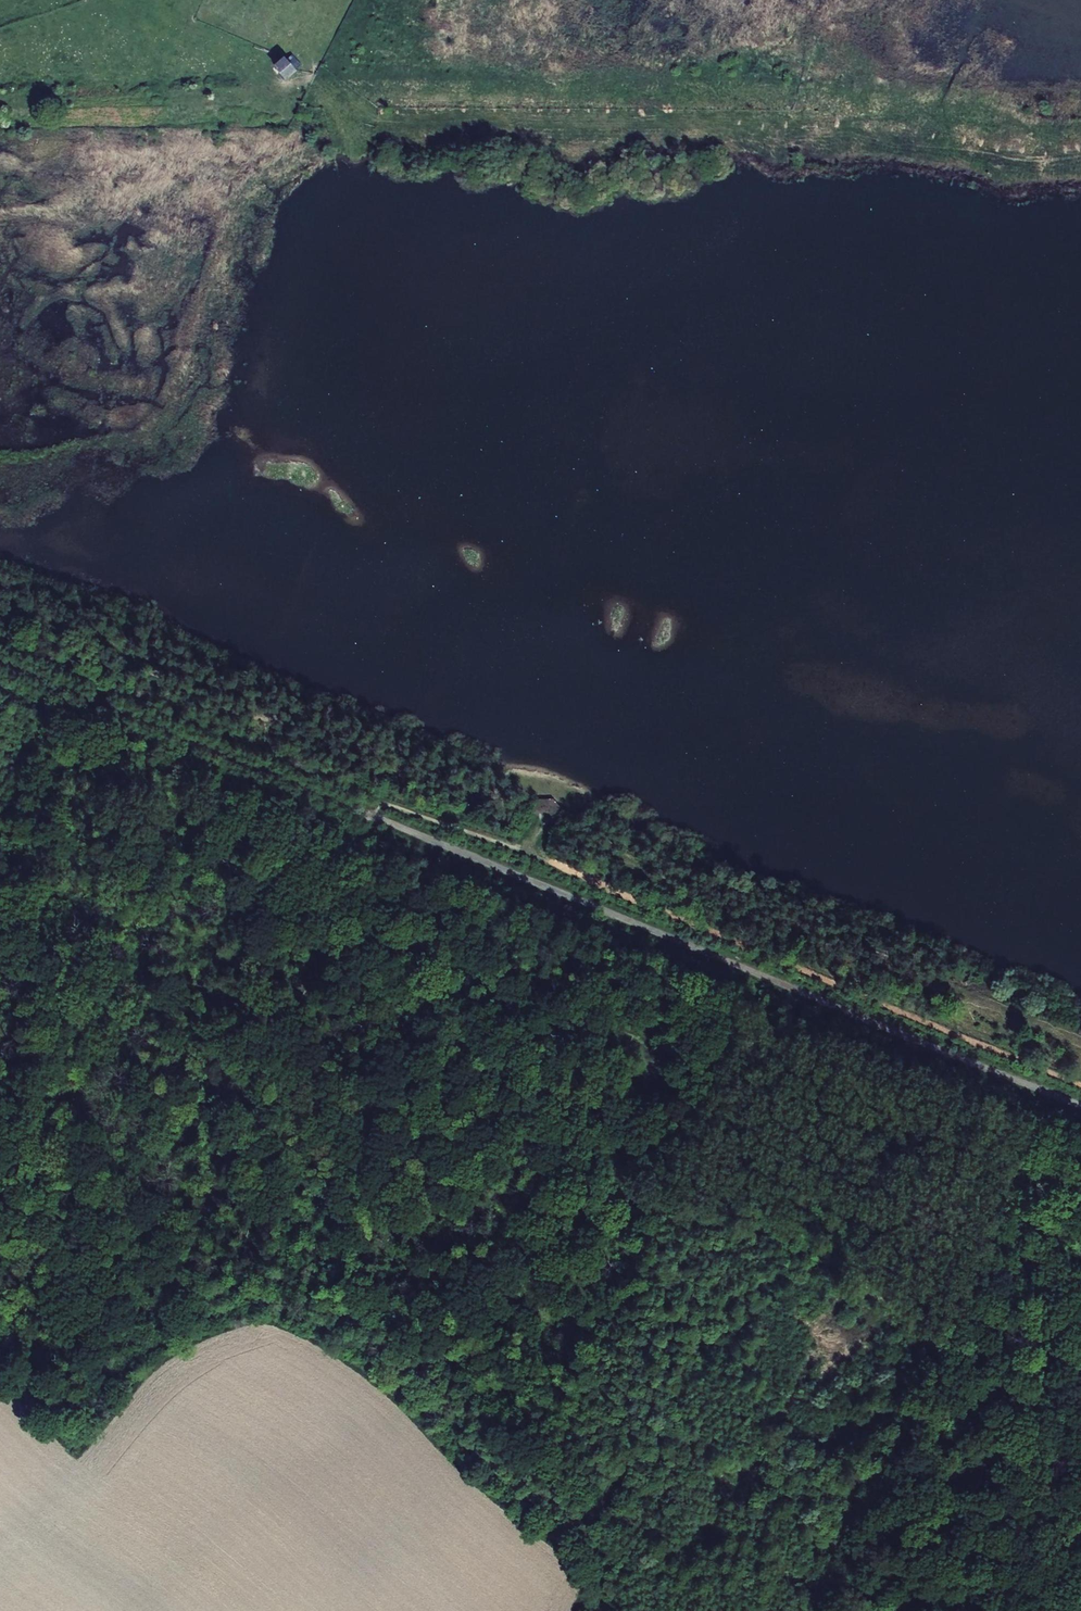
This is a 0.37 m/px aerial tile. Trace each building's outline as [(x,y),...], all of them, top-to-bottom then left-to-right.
[(300,73),(288,60),(277,70),(289,83),(300,73)] [(557,825),(563,811),(554,799),(538,800),(532,814),(544,820),(557,825)]
